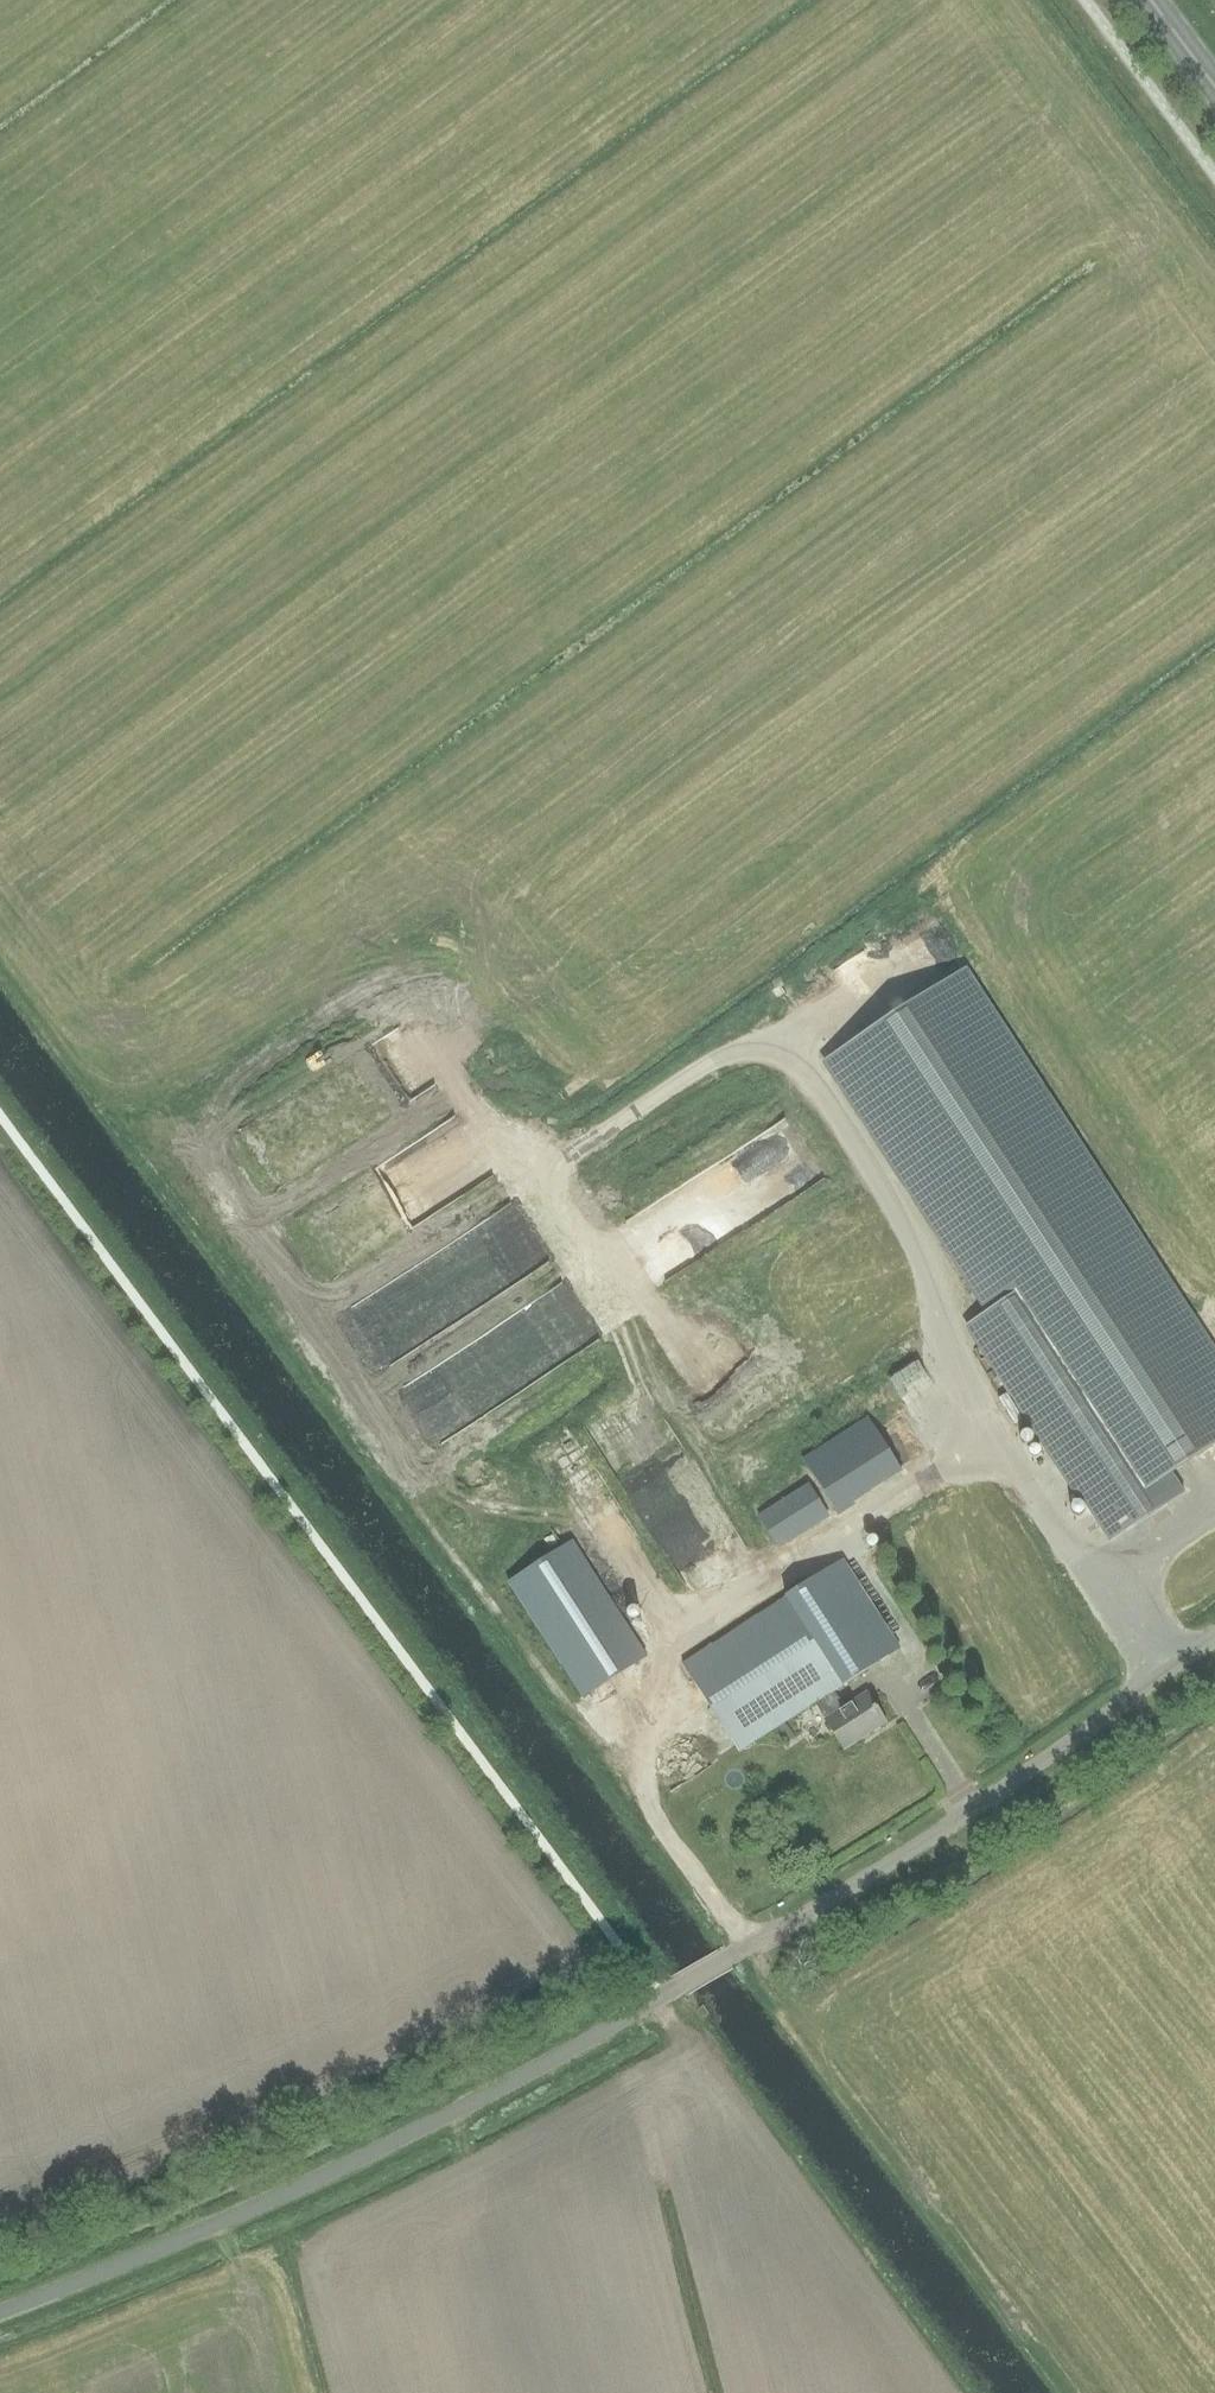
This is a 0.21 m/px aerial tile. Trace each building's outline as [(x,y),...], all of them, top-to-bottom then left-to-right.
[(1214,1445),(1214,1351),(1185,1306),(966,970),(823,1063),(987,1314),(969,1325),(1110,1541),(1139,1522),(1184,1493),(1171,1473),(1214,1445)] [(902,1466),(871,1419),(807,1460),(841,1512),(857,1503),(853,1498),(902,1466)] [(780,1548),(831,1516),(834,1513),(828,1504),(824,1506),(809,1482),(758,1513),(780,1548)] [(508,1582),(583,1697),(648,1655),(573,1539),(508,1582)] [(845,1749),(888,1722),(869,1692),(847,1705),(836,1687),(845,1681),(846,1683),(903,1647),(846,1558),(789,1594),(790,1597),(686,1663),(741,1750),(817,1702),(827,1717),(826,1718),(845,1749)]
